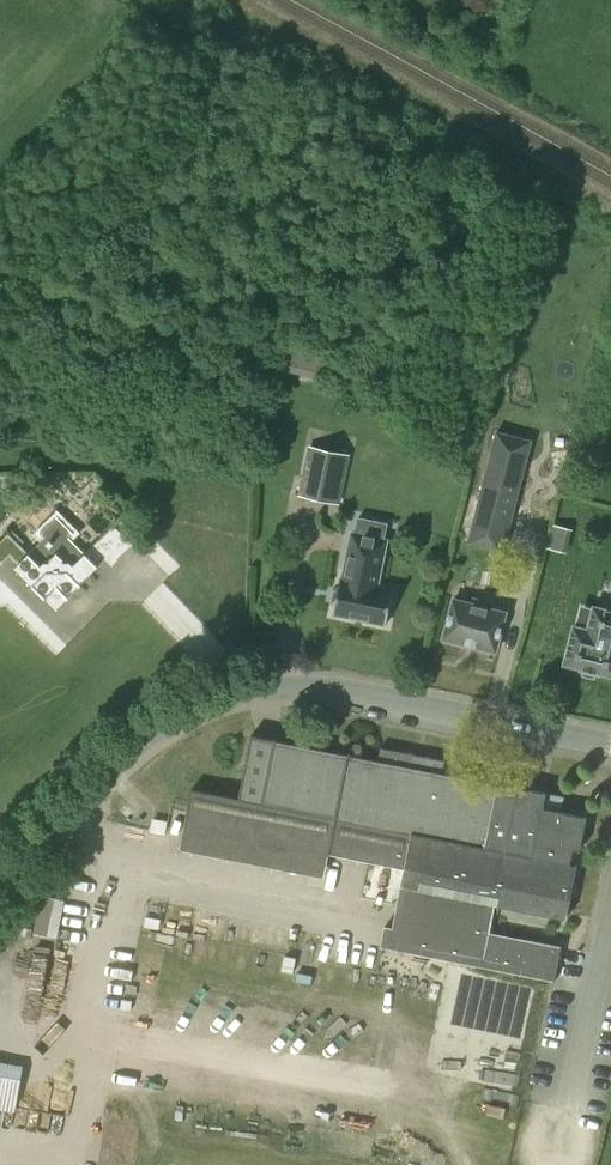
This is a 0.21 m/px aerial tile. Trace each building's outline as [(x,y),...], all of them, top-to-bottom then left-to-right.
[(329,381),(331,354),(293,350),(291,377),(329,381)] [(506,533),(530,440),(495,431),(471,524),(506,533)] [(340,504),(351,454),(309,445),(298,494),(340,504)] [(73,541),(80,533),(56,509),(33,533),(40,541),(28,553),(8,533),(0,541),(0,562),(1,563),(11,554),(18,563),(15,566),(33,584),(31,585),(45,598),(50,593),(63,593),(68,598),(81,585),(80,583),(97,566),(95,563),(104,555),(113,564),(133,544),(113,525),(85,553),(73,541)] [(548,545),(569,548),(573,525),(552,522),(548,545)] [(340,578),(333,613),(386,624),(393,589),(377,586),(387,540),(352,533),(342,579),(340,578)] [(490,608),(491,602),(472,597),(470,603),(453,599),(443,638),(495,651),(505,612),(490,608)] [(594,607),(581,604),(575,627),(565,664),(582,668),(582,670),(599,674),(600,672),(610,675),(610,611),(594,607)] [(377,760),(349,754),(250,735),(238,798),(191,789),(179,848),(324,876),(328,853),(403,867),(392,927),(384,926),(380,945),(554,980),(561,945),(489,932),(494,904),(566,918),(576,863),(586,816),(542,808),(545,793),(441,772),(444,760),(379,747),(377,760)] [(65,900),(40,895),(33,933),(57,938),(65,900)] [(29,1063),(0,1058),(0,1106),(20,1110),(29,1063)]
